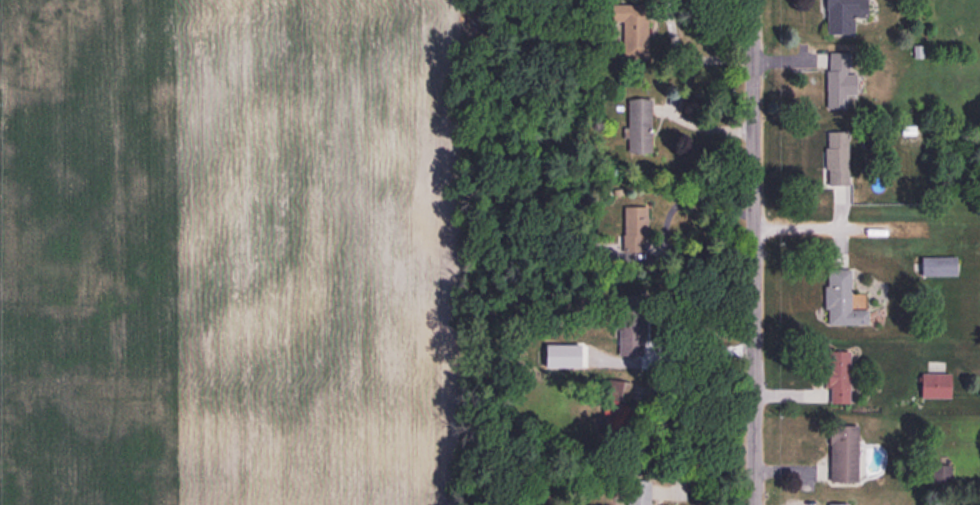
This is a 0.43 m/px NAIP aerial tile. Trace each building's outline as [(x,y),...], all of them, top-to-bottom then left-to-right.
[(823,35),(851,35),(851,16),(863,16),(863,0),(823,0),(823,35)] [(622,58),(648,58),(648,4),(612,4),(612,27),(622,27),(622,58)] [(851,96),(852,53),(827,52),(826,96),(851,96)] [(625,98),(625,142),(649,142),(650,99),(625,98)] [(843,169),(843,148),(824,148),(824,169),(843,169)] [(624,206),(624,244),(649,244),(649,206),(624,206)] [(953,257),(922,257),(922,276),(953,276),(953,257)] [(848,269),(824,269),(823,325),(865,325),(865,310),(848,310),(848,269)] [(847,404),(847,351),(824,351),(824,390),(827,390),(827,404),(847,404)] [(948,373),(917,373),(917,398),(948,398),(948,373)] [(855,425),(827,425),(827,482),(855,482),(855,425)] [(626,480),(626,504),(650,504),(651,480),(626,480)]
